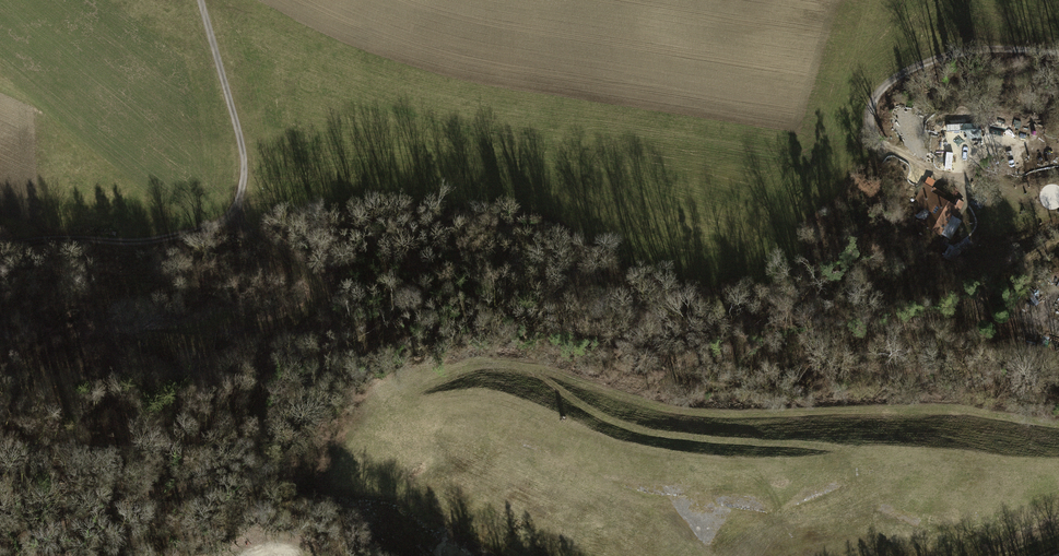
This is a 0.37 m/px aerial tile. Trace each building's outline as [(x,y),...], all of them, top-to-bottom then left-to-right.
[(935,182),(928,177),(917,198),(920,207),(930,213),(922,226),(940,237),(942,234),(951,239),(962,221),(959,219),(956,217),(964,203),(957,199),(953,204),(942,198),(944,194),(934,188),(934,190),(931,188),(935,182)]
